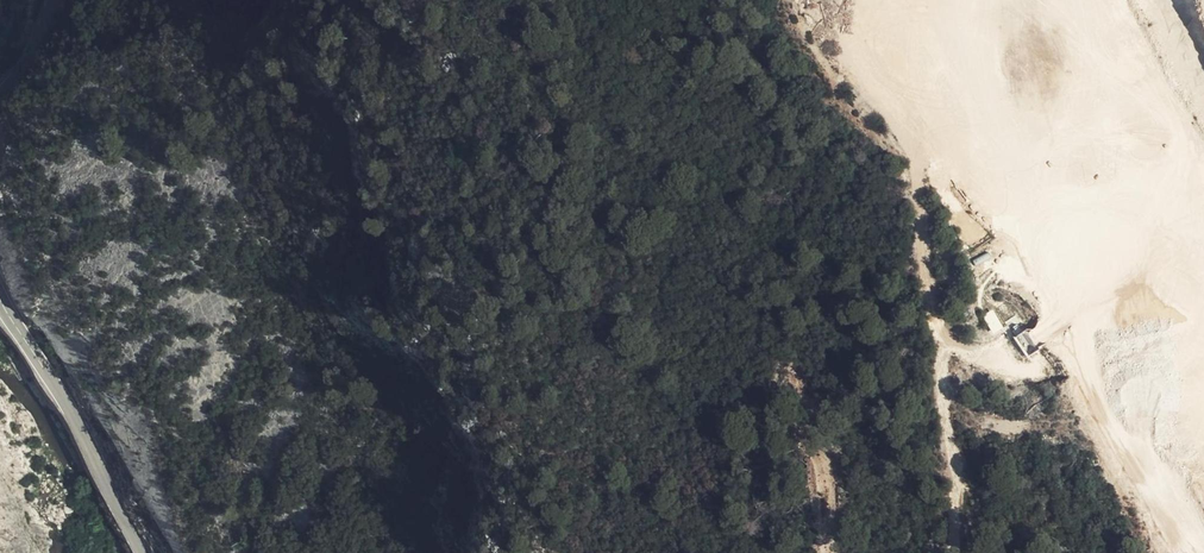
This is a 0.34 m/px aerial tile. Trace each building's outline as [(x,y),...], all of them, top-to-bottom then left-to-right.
[(993,310),(982,315),(992,334),(1003,328),(993,310)] [(1014,336),(1025,356),(1036,350),(1025,330),(1014,336)]
